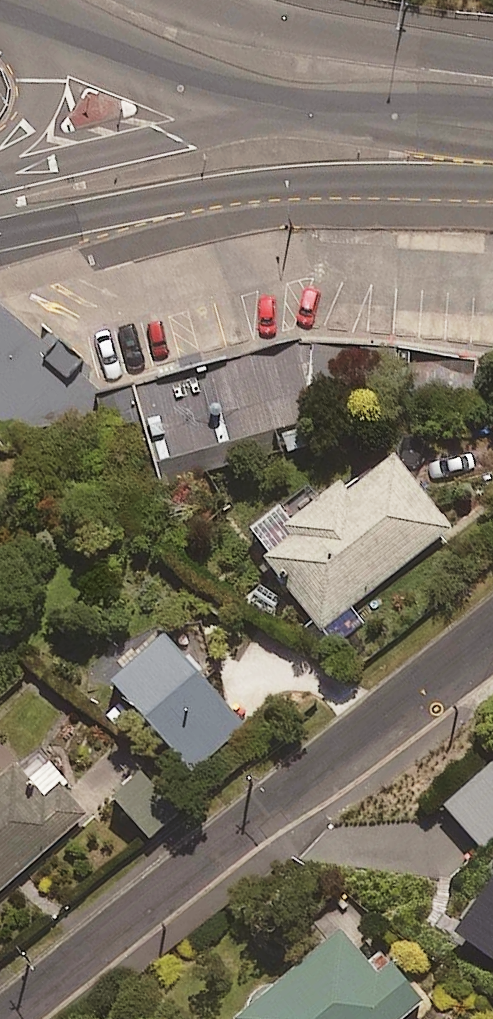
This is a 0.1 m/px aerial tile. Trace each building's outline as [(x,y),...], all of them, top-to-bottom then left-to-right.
[(99,391),(0,304),(0,445),(92,467),(99,391)] [(308,325),(99,391),(92,467),(303,407),(492,420),(492,338),(308,325)] [(247,540),(334,650),(366,625),(354,610),(447,535),(387,459),(293,534),(278,515),(247,540)] [(247,727),(170,639),(118,685),(194,773),(247,727)] [(41,755),(0,791),(0,896),(93,816),(41,755)] [(492,758),(442,804),(483,850),(492,841),(492,758)] [(183,817),(148,778),(120,803),(155,842),(183,817)] [(492,957),(492,873),(453,929),(492,957)] [(425,1006),(358,924),(242,1018),(409,1018),(425,1006)]
